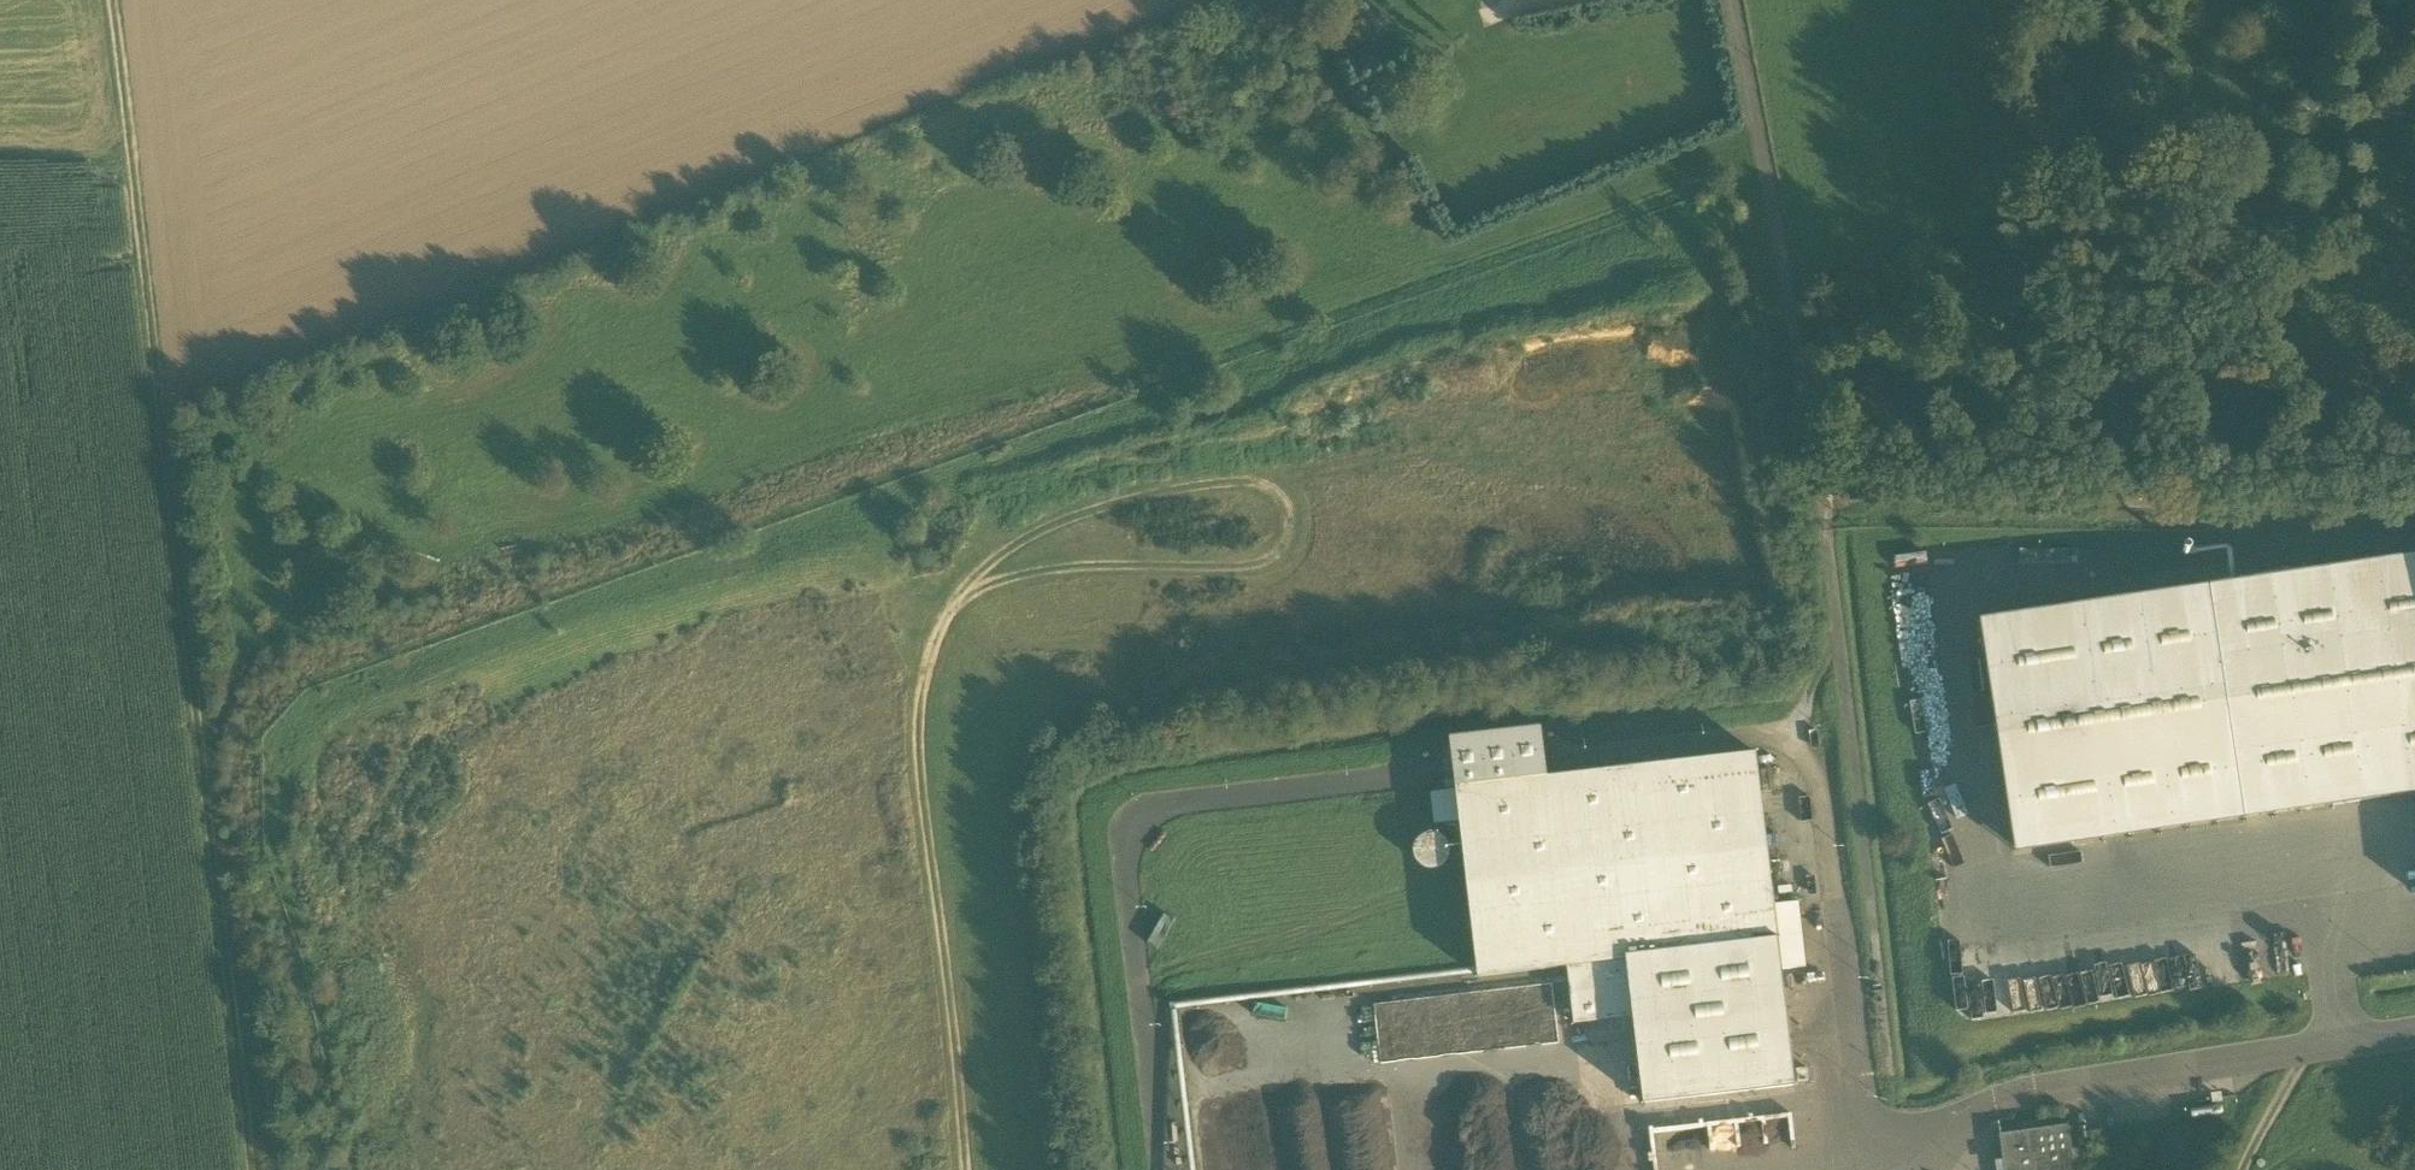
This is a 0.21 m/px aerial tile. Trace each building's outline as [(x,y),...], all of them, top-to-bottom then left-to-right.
[(2323,233),(2342,235),(2344,219),(2324,217),(2323,233)] [(2414,793),(2414,556),(1979,622),(2014,853),(2414,793)] [(1450,745),(1455,789),(1547,778),(1541,728),(1450,739),(1450,745)] [(1756,753),(1547,778),(1455,789),(1456,790),(1459,821),(1478,978),(1567,967),(1626,960),(1778,941),(1774,905),(1756,753)] [(1435,824),(1459,821),(1456,790),(1431,793),(1435,824)] [(1415,845),(1414,852),(1415,859),(1420,864),(1426,868),(1432,869),(1439,867),(1445,863),(1448,857),(1449,850),(1448,843),(1443,838),(1437,834),(1430,833),(1424,835),(1418,839),(1415,845)] [(1798,902),(1774,905),(1778,941),(1781,970),(1805,967),(1798,902)] [(1778,941),(1626,960),(1633,1017),(1643,1103),(1795,1085),(1781,970),(1778,941)] [(1574,1024),(1633,1017),(1626,960),(1567,967),(1574,1024)] [(1531,987),(1372,1003),(1378,1060),(1489,1049),(1487,1036),(1494,1035),(1495,1043),(1535,1038),(1532,1011),(1534,1011),(1531,987)] [(2004,1169),(2075,1169),(2070,1140),(2070,1135),(2068,1125),(1999,1135),(2004,1169)]
